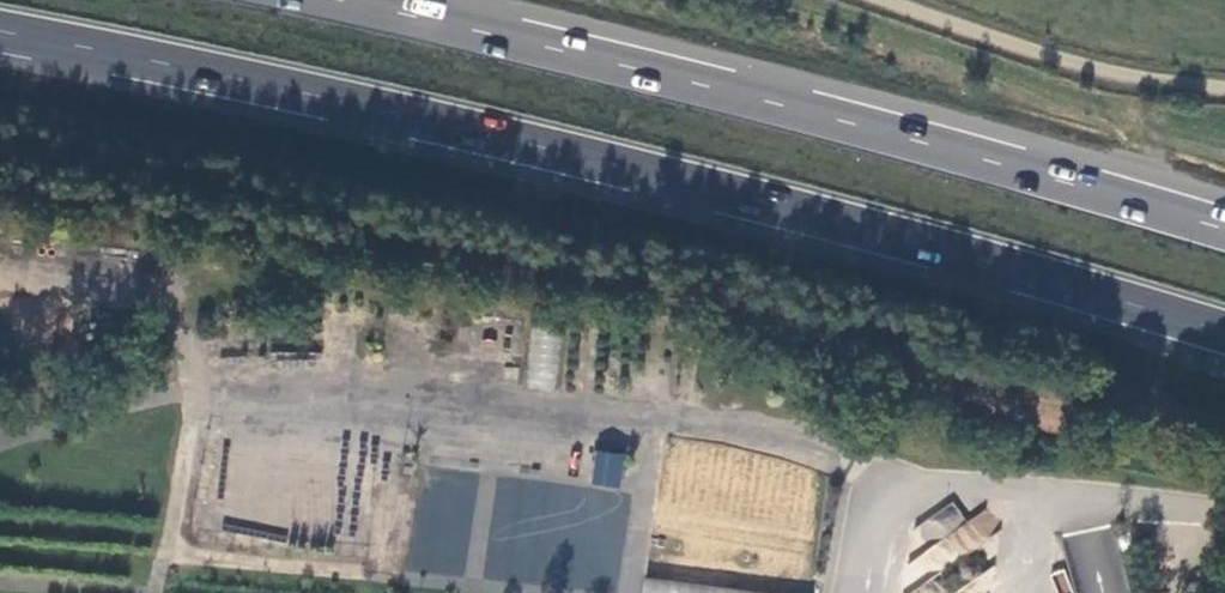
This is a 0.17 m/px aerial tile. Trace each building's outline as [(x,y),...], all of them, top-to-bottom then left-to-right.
[(620,488),(623,453),(594,451),(591,485),(620,488)] [(916,527),(929,545),(964,519),(951,501),(916,527)] [(969,550),(1000,524),(985,507),(954,532),(969,550)] [(645,581),(643,592),(736,592),(645,581)]
